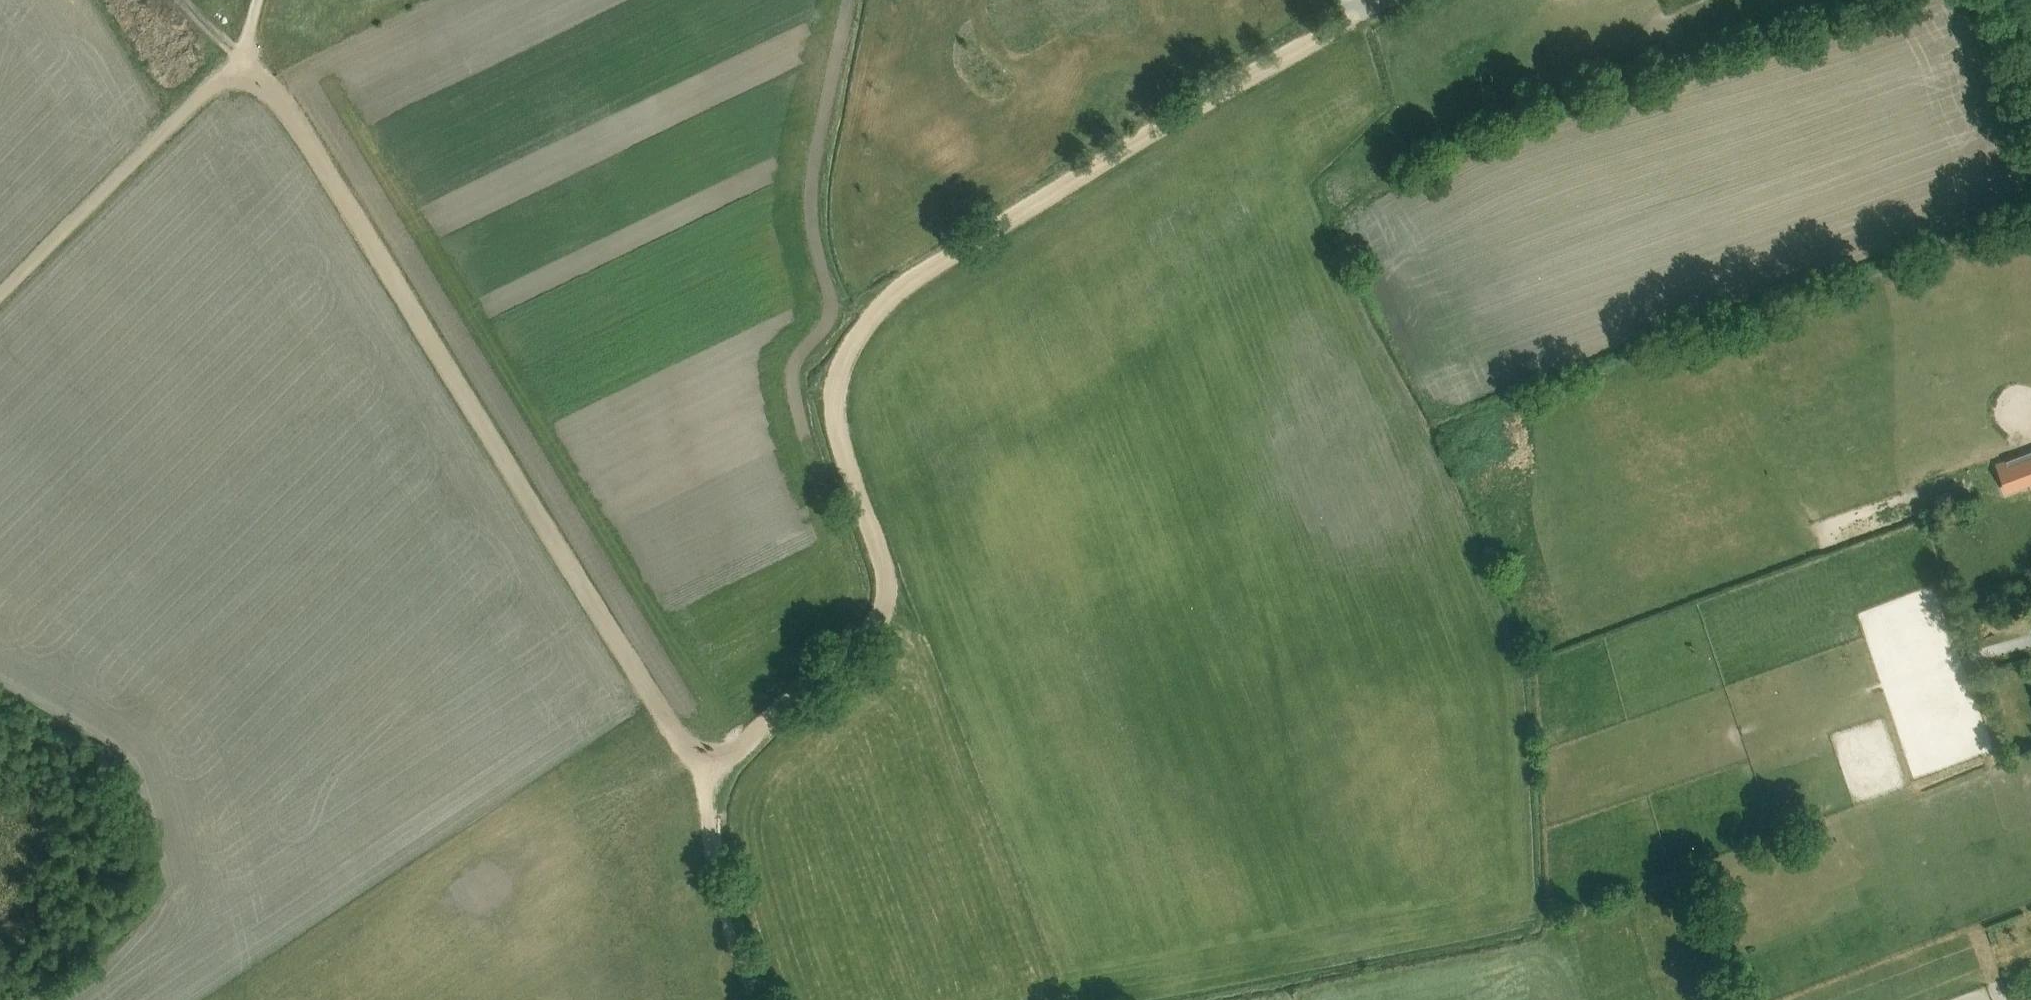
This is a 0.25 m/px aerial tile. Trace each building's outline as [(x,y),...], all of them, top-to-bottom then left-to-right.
[(2006,462),(2016,490),(2030,484),(2030,453),(2006,462)]
